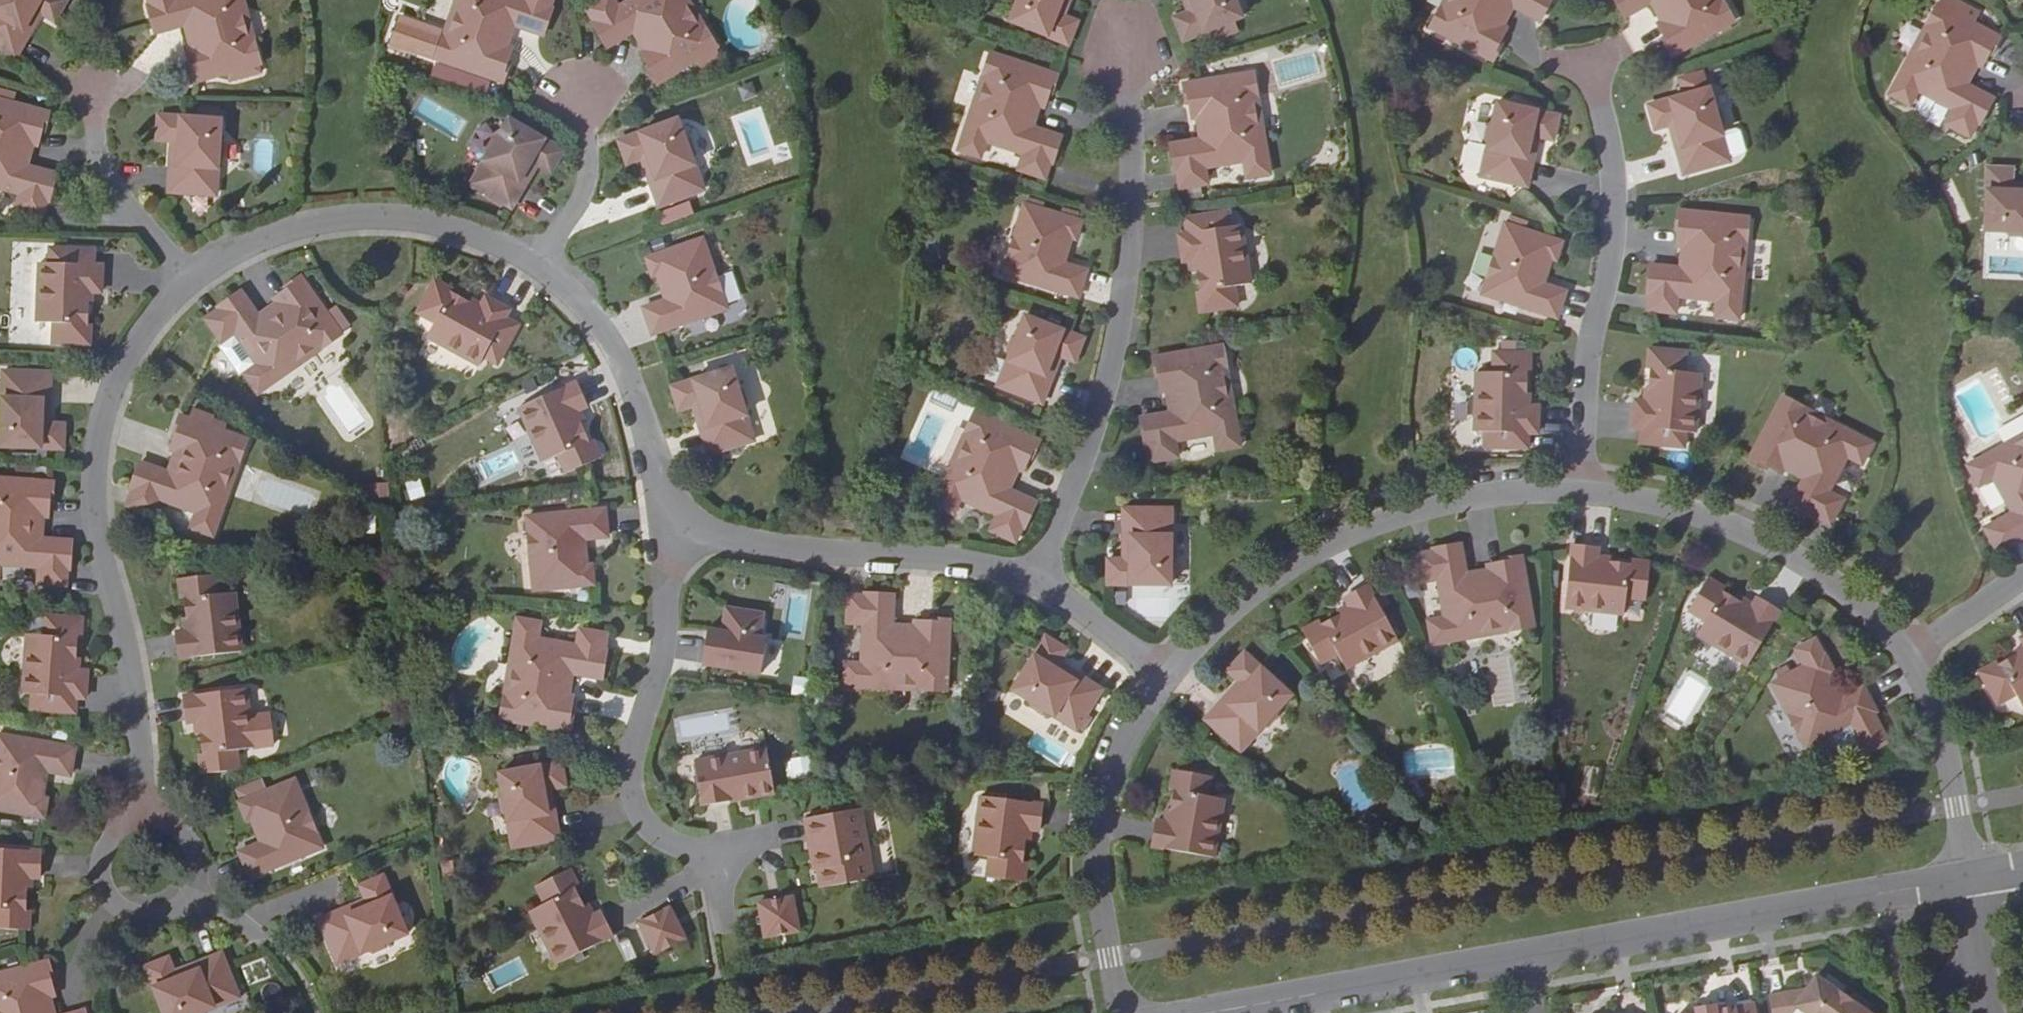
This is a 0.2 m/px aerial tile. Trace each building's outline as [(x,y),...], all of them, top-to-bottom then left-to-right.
[(45,15),(55,20),(66,0),(0,0),(0,48),(15,57),(28,35),(29,31),(27,30),(35,16),(32,14),(34,10),(45,15)] [(150,4),(147,6),(154,33),(179,26),(183,25),(188,40),(194,39),(196,46),(185,48),(189,64),(186,65),(190,82),(259,64),(253,41),(248,43),(240,10),(244,8),(242,0),(166,0),(150,4)] [(517,26),(541,35),(550,8),(548,7),(551,0),(455,0),(453,4),(458,7),(447,38),(442,36),(435,59),(503,82),(509,64),(505,63),(510,49),(499,45),(501,38),(507,40),(512,25),(517,26)] [(594,21),(616,7),(612,0),(597,0),(585,7),(594,21)] [(594,21),(591,22),(606,47),(628,33),(632,31),(641,44),(646,41),(650,47),(640,53),(648,67),(645,68),(655,85),(716,46),(703,26),(698,29),(681,0),(682,0),(628,0),(616,7),(594,21)] [(1016,1),(1009,21),(1066,43),(1076,21),(1067,17),(1056,13),(1057,8),(1061,9),(1064,0),(1015,0),(1016,1)] [(1061,9),(1057,8),(1056,13),(1067,17),(1074,0),(1064,0),(1061,9)] [(1184,14),(1175,18),(1183,40),(1241,17),(1234,0),(1187,0),(1189,5),(1193,4),(1195,10),(1184,14)] [(1184,14),(1195,10),(1193,4),(1189,5),(1187,0),(1178,0),(1184,14)] [(1516,8),(1539,21),(1551,0),(1450,0),(1445,8),(1442,6),(1430,27),(1492,61),(1502,44),(1499,42),(1506,29),(1496,24),(1499,17),(1505,20),(1513,6),(1516,8)] [(1658,15),(1664,12),(1667,19),(1657,25),(1665,39),(1662,40),(1671,56),(1733,22),(1722,1),(1717,3),(1715,0),(1615,0),(1624,16),(1647,4),(1650,2),(1658,15)] [(1654,18),(1658,15),(1650,2),(1647,4),(1654,18)] [(1964,85),(1971,70),(1966,68),(1970,61),(1979,67),(1987,54),(1990,55),(1998,38),(1936,5),(1925,26),(1929,28),(1914,58),(1910,56),(1896,80),(1916,91),(1952,110),(1976,123),(1979,124),(1992,100),(1968,87),(1964,85)] [(1508,21),(1516,8),(1513,6),(1505,20),(1508,21)] [(33,37),(45,15),(34,10),(32,14),(35,16),(27,30),(29,31),(28,35),(33,37)] [(183,25),(179,26),(184,42),(188,40),(183,25)] [(512,42),(517,26),(512,25),(507,40),(512,42)] [(632,31),(628,33),(636,47),(641,44),(632,31)] [(1029,127),(1035,113),(1028,111),(1031,104),(1043,107),(1047,93),(1050,94),(1056,75),(989,52),(981,76),(986,77),(975,109),(970,107),(956,150),(978,156),(984,141),(1022,154),(1016,170),(1043,178),(1048,163),(1051,163),(1059,137),(1034,129),(1029,127)] [(1697,92),(1708,89),(1700,65),(1690,69),(1697,92)] [(1675,147),(1676,149),(1683,174),(1728,161),(1728,159),(1720,133),(1719,130),(1723,126),(1719,111),(1714,109),(1708,89),(1697,92),(1690,69),(1676,74),(1682,96),(1648,105),(1654,129),(1664,127),(1676,124),(1678,129),(1673,131),(1678,145),(1675,147)] [(1975,73),(1971,70),(1964,85),(1968,87),(1975,73)] [(1244,161),(1267,157),(1262,131),(1258,131),(1252,97),(1257,96),(1253,72),(1183,84),(1186,103),(1189,103),(1191,118),(1203,117),(1204,124),(1198,124),(1200,139),(1197,140),(1170,144),(1174,172),(1176,172),(1204,167),(1244,161)] [(1916,91),(1896,80),(1888,94),(1908,106),(1916,91)] [(457,136),(465,122),(421,99),(414,113),(457,136)] [(0,100),(0,188),(19,193),(16,208),(43,215),(47,200),(49,200),(57,173),(31,166),(35,151),(24,149),(27,141),(37,144),(41,129),(45,131),(49,112),(0,100)] [(1531,135),(1542,137),(1553,139),(1558,116),(1496,102),(1492,123),(1488,125),(1484,140),(1487,143),(1481,176),(1527,186),(1532,161),(1533,158),(1531,157),(1534,142),(1529,141),(1531,135)] [(1969,138),(1976,123),(1952,110),(1944,125),(1969,138)] [(1039,114),(1035,113),(1029,127),(1034,129),(1039,114)] [(170,164),(170,165),(168,191),(215,194),(217,161),(222,159),(223,144),(218,140),(220,120),(158,115),(156,139),(167,140),(178,141),(178,147),(174,147),(173,163),(170,164)] [(530,160),(541,166),(550,171),(562,150),(507,119),(498,137),(492,138),(484,150),(486,155),(470,183),(511,208),(523,186),(525,182),(523,181),(531,168),(527,165),(530,160)] [(648,180),(649,182),(658,206),(702,190),(690,158),(693,154),(688,140),(683,138),(676,119),(617,141),(626,163),(636,160),(647,156),(648,162),(645,163),(650,179),(648,180)] [(1671,150),(1676,149),(1675,147),(1678,145),(1673,131),(1678,129),(1676,124),(1664,127),(1671,150)] [(1720,133),(1728,159),(1740,155),(1744,150),(1739,132),(1733,129),(1720,133)] [(1537,162),(1542,137),(1531,135),(1529,141),(1534,142),(1531,157),(1533,158),(1532,161),(1537,162)] [(164,165),(170,165),(170,164),(173,163),(174,147),(178,147),(178,141),(167,140),(164,165)] [(643,184),(649,182),(648,180),(650,179),(645,163),(648,162),(647,156),(636,160),(643,184)] [(1270,174),(1267,157),(1244,161),(1247,178),(1270,174)] [(528,188),(541,166),(530,160),(527,165),(531,168),(523,181),(525,182),(523,186),(528,188)] [(1207,184),(1204,167),(1176,172),(1179,188),(1207,184)] [(2010,179),(2010,169),(1986,168),(1983,231),(2005,232),(2008,236),(2022,236),(2022,235),(2022,188),(2016,188),(2016,191),(2010,191),(2010,179)] [(2010,179),(2010,191),(2016,191),(2016,188),(2022,188),(2022,180),(2010,179)] [(660,225),(695,213),(690,200),(656,212),(660,225)] [(1080,221),(1023,204),(1002,274),(1077,296),(1085,270),(1058,262),(1060,253),(1065,254),(1070,238),(1076,240),(1080,221)] [(1715,301),(1739,304),(1742,275),(1737,275),(1740,242),(1745,242),(1748,217),(1677,211),(1675,229),(1678,230),(1677,246),(1688,247),(1688,254),(1681,254),(1679,268),(1649,265),(1646,294),(1649,294),(1676,297),(1715,301)] [(1228,212),(1215,214),(1218,228),(1188,234),(1178,236),(1183,262),(1193,260),(1195,272),(1198,272),(1205,311),(1237,306),(1234,287),(1250,284),(1240,225),(1231,226),(1228,212)] [(1218,228),(1215,214),(1185,219),(1188,234),(1218,228)] [(1561,242),(1504,224),(1481,294),(1556,318),(1564,291),(1538,282),(1541,274),(1546,275),(1551,259),(1555,261),(1561,242)] [(701,239),(644,259),(650,276),(655,275),(661,290),(666,289),(669,298),(642,308),(651,334),(725,308),(701,239)] [(61,262),(61,248),(49,248),(49,262),(39,261),(36,321),(53,323),(53,343),(85,344),(86,304),(89,304),(90,291),(101,292),(102,264),(92,264),(61,262)] [(93,250),(61,248),(61,262),(92,264),(93,250)] [(1199,313),(1205,311),(1198,272),(1195,272),(1192,273),(1199,313)] [(286,290),(274,298),(280,308),(274,312),(270,307),(258,316),(240,291),(216,307),(218,310),(206,319),(221,341),(235,332),(258,365),(245,374),(258,393),(294,367),(291,363),(318,344),(321,348),(341,334),(300,276),(284,287),(286,290)] [(434,279),(432,285),(466,302),(468,301),(469,297),(434,279)] [(466,302),(432,285),(417,313),(434,322),(427,338),(479,365),(483,356),(497,363),(503,353),(489,345),(503,319),(508,310),(484,298),(479,306),(468,301),(466,302)] [(273,298),(274,298),(286,290),(284,287),(271,295),(273,298)] [(1676,297),(1649,294),(1647,310),(1675,313),(1676,297)] [(1737,320),(1739,304),(1715,301),(1714,317),(1737,320)] [(1052,353),(1064,357),(1074,360),(1082,338),(1024,316),(1017,335),(1011,336),(1006,350),(1008,356),(996,387),(1040,402),(1050,378),(1051,376),(1048,375),(1054,360),(1050,358),(1052,353)] [(489,345),(503,353),(516,325),(503,319),(489,345)] [(1214,434),(1236,430),(1232,402),(1227,403),(1221,370),(1226,369),(1221,346),(1152,358),(1156,377),(1160,376),(1162,392),(1173,389),(1175,396),(1168,398),(1171,413),(1166,414),(1140,418),(1145,447),(1147,446),(1174,441),(1214,434)] [(1635,398),(1635,400),(1632,426),(1679,431),(1682,398),(1686,396),(1688,381),(1684,376),(1686,356),(1624,349),(1622,374),(1632,375),(1644,377),(1643,382),(1639,382),(1638,398),(1635,398)] [(1055,381),(1064,357),(1052,353),(1050,358),(1054,360),(1048,375),(1051,376),(1050,378),(1055,381)] [(1531,380),(1543,381),(1554,381),(1554,356),(1491,354),(1491,376),(1487,379),(1486,393),(1490,397),(1489,430),(1537,431),(1537,406),(1537,403),(1535,403),(1535,386),(1531,386),(1531,380)] [(698,427),(699,429),(707,454),(753,440),(743,408),(746,404),(742,391),(736,387),(731,368),(670,387),(678,410),(688,407),(699,404),(700,409),(697,411),(701,426),(698,427)] [(48,399),(49,373),(2,371),(1,404),(0,405),(0,425),(1,426),(0,434),(0,446),(62,448),(63,424),(53,424),(40,424),(41,417),(45,417),(45,401),(48,401),(48,399)] [(1630,399),(1635,400),(1635,398),(1638,398),(1639,382),(1643,382),(1644,377),(1632,375),(1630,399)] [(1543,406),(1543,381),(1531,380),(1531,386),(1535,386),(1535,403),(1537,403),(1537,406),(1543,406)] [(579,424),(580,423),(581,423),(576,411),(586,406),(574,382),(517,407),(541,462),(556,455),(564,473),(594,460),(579,424)] [(1846,457),(1857,437),(1832,424),(1830,428),(1800,413),(1803,408),(1781,397),(1748,459),(1765,468),(1767,465),(1780,473),(1786,463),(1792,466),(1789,471),(1803,479),(1801,483),(1789,506),(1813,520),(1814,517),(1827,493),(1846,457)] [(54,399),(48,399),(48,401),(45,401),(45,417),(41,417),(40,424),(53,424),(54,399)] [(694,431),(699,429),(698,427),(701,426),(697,411),(700,409),(699,404),(688,407),(694,431)] [(1006,489),(1013,475),(1007,472),(1010,466),(1021,471),(1028,456),(1030,458),(1037,441),(973,411),(963,433),(968,435),(954,465),(949,464),(938,489),(959,499),(996,515),(1021,527),(1023,527),(1034,501),(1011,491),(1006,489)] [(195,512),(216,520),(226,494),(222,492),(233,460),(239,462),(246,440),(179,415),(173,433),(176,434),(170,449),(181,453),(179,460),(173,458),(167,472),(164,471),(139,462),(129,488),(132,489),(158,498),(195,512)] [(585,421),(580,423),(579,424),(594,460),(600,457),(585,421)] [(1239,446),(1236,430),(1214,434),(1216,450),(1239,446)] [(1871,444),(1857,437),(1846,457),(1861,465),(1871,444)] [(1982,457),(1967,466),(1977,485),(1992,477),(2011,514),(1996,522),(2010,548),(2022,541),(2022,440),(2008,449),(2006,444),(1982,457)] [(1177,457),(1174,441),(1147,446),(1150,462),(1177,457)] [(167,472),(173,458),(169,457),(164,471),(167,472)] [(1803,479),(1789,471),(1787,476),(1801,483),(1803,479)] [(1016,477),(1013,475),(1006,489),(1011,491),(1016,477)] [(41,523),(35,522),(36,515),(47,516),(48,500),(51,501),(53,482),(0,478),(0,564),(39,566),(38,583),(66,585),(66,568),(69,569),(70,541),(45,539),(39,538),(41,523)] [(421,478),(406,482),(410,498),(425,495),(421,478)] [(368,482),(368,496),(388,496),(388,482),(368,482)] [(151,514),(158,498),(132,489),(125,505),(151,514)] [(959,499),(938,489),(930,503),(952,514),(959,499)] [(1842,500),(1827,493),(1814,517),(1828,525),(1842,500)] [(604,508),(525,516),(533,591),(593,584),(591,564),(585,565),(584,549),(578,549),(578,539),(606,536),(604,508)] [(1129,560),(1117,560),(1107,560),(1108,584),(1170,585),(1170,564),(1174,561),(1174,546),(1170,542),(1170,509),(1123,509),(1122,535),(1122,538),(1125,538),(1125,554),(1129,554),(1129,560)] [(211,536),(216,520),(195,512),(189,528),(211,536)] [(1014,542),(1021,527),(996,515),(989,531),(1014,542)] [(1118,535),(1117,560),(1129,560),(1129,554),(1125,554),(1125,538),(1122,538),(1122,535),(1118,535)] [(1465,574),(1465,570),(1460,544),(1432,549),(1433,552),(1417,555),(1421,582),(1438,578),(1444,619),(1428,622),(1432,644),(1476,637),(1475,632),(1508,626),(1509,631),(1533,627),(1521,557),(1502,560),(1502,562),(1487,566),(1489,577),(1482,578),(1480,572),(1465,574)] [(1609,563),(1610,561),(1597,559),(1598,549),(1571,546),(1564,608),(1624,615),(1625,598),(1645,601),(1649,568),(1609,563)] [(1610,560),(1610,561),(1609,563),(1649,568),(1649,563),(1610,558),(1610,560)] [(215,574),(183,578),(187,617),(184,617),(186,630),(176,631),(179,658),(241,651),(234,592),(218,593),(215,574)] [(187,617),(183,578),(176,578),(181,618),(184,617),(187,617)] [(1708,578),(1704,583),(1738,604),(1740,602),(1741,598),(1708,578)] [(1738,604),(1704,583),(1688,611),(1704,621),(1697,636),(1748,667),(1779,613),(1756,598),(1751,607),(1740,602),(1738,604)] [(1338,616),(1304,635),(1319,664),(1337,654),(1345,669),(1397,640),(1368,586),(1344,599),(1348,607),(1337,614),(1338,616)] [(890,626),(890,621),(891,595),(863,593),(863,595),(861,623),(860,663),(859,686),(887,688),(887,683),(921,684),(920,689),(944,691),(947,620),(930,619),(929,622),(914,621),(913,633),(905,632),(905,626),(890,626)] [(861,623),(863,595),(847,595),(845,622),(861,623)] [(719,639),(705,636),(700,664),(760,673),(765,638),(758,637),(762,613),(724,607),(720,631),(719,639)] [(1301,630),(1304,635),(1338,616),(1337,614),(1335,611),(1301,630)] [(75,657),(77,617),(45,615),(44,636),(26,634),(22,693),(32,694),(31,708),(44,710),(44,695),(75,697),(84,698),(87,671),(76,670),(78,657),(75,657)] [(83,619),(77,617),(75,657),(78,657),(80,657),(83,619)] [(570,672),(575,673),(601,678),(606,650),(603,650),(606,634),(579,629),(576,645),(536,638),(539,622),(516,618),(509,661),(514,662),(508,695),(503,694),(499,718),(569,730),(572,711),(569,711),(572,696),(560,694),(561,686),(567,687),(570,672)] [(706,629),(705,636),(719,639),(720,631),(706,629)] [(2014,644),(2017,642),(2018,644),(2022,642),(2022,632),(2011,639),(2014,644)] [(1053,668),(1059,658),(1064,649),(1044,637),(1012,689),(1028,699),(1030,706),(1041,713),(1047,711),(1075,730),(1100,689),(1077,675),(1075,674),(1074,675),(1060,668),(1058,670),(1053,668)] [(2014,644),(1992,656),(2015,697),(2022,693),(2022,642),(2018,644),(2017,642),(2014,644)] [(1224,698),(1222,699),(1204,719),(1240,751),(1261,727),(1266,727),(1276,716),(1277,710),(1290,695),(1244,653),(1227,670),(1236,679),(1244,687),(1240,690),(1237,688),(1226,700),(1224,698)] [(1824,656),(1772,685),(1806,750),(1876,712),(1862,688),(1837,701),(1832,693),(1837,690),(1829,676),(1833,673),(1824,656)] [(1080,670),(1059,658),(1053,668),(1058,670),(1060,668),(1074,675),(1075,674),(1077,675),(1080,670)] [(842,685),(859,686),(860,663),(844,662),(842,685)] [(1219,696),(1222,699),(1224,698),(1226,700),(1237,688),(1240,690),(1244,687),(1236,679),(1219,696)] [(201,733),(204,772),(237,769),(236,749),(252,748),(246,689),(183,695),(186,721),(196,721),(198,734),(201,733)] [(44,695),(44,710),(74,711),(75,697),(44,695)] [(249,716),(252,748),(272,745),(269,714),(249,716)] [(198,773),(204,772),(201,733),(198,734),(195,734),(198,773)] [(0,734),(0,808),(43,816),(47,797),(42,796),(45,780),(40,779),(41,770),(69,774),(74,747),(0,734)] [(738,795),(739,799),(773,792),(766,748),(692,761),(700,805),(728,800),(727,797),(738,795)] [(785,758),(786,775),(812,772),(810,755),(785,758)] [(542,789),(554,786),(564,785),(560,761),(498,772),(502,793),(498,798),(501,811),(506,815),(512,846),(558,838),(553,812),(553,809),(550,810),(547,794),(543,795),(542,789)] [(1172,810),(1178,771),(1172,770),(1166,809),(1169,810),(1172,810)] [(1211,776),(1178,771),(1172,810),(1169,810),(1166,823),(1156,821),(1152,848),(1214,859),(1224,799),(1207,797),(1211,776)] [(294,779),(238,802),(245,819),(250,818),(256,833),(261,832),(264,840),(238,850),(248,877),(321,847),(294,779)] [(558,811),(554,786),(542,789),(543,795),(547,794),(550,810),(553,809),(553,812),(558,811)] [(1022,841),(1025,842),(1027,829),(1037,831),(1041,802),(979,795),(970,854),(987,856),(985,876),(1017,880),(1022,841)] [(814,850),(809,850),(812,869),(815,869),(819,887),(873,877),(859,807),(803,817),(807,842),(812,841),(814,850)] [(1029,842),(1025,842),(1022,841),(1017,880),(1023,881),(1029,842)] [(27,889),(27,876),(39,877),(40,850),(0,848),(0,927),(23,927),(25,889),(27,889)] [(569,867),(563,870),(581,904),(584,903),(587,901),(569,867)] [(581,904),(563,870),(535,884),(543,903),(529,910),(555,962),(612,935),(599,911),(590,915),(584,903),(581,904)] [(345,907),(341,909),(319,918),(337,961),(367,949),(372,952),(386,945),(388,940),(406,932),(382,875),(360,885),(364,895),(368,905),(363,908),(361,904),(346,910),(345,907)] [(340,905),(341,909),(345,907),(346,910),(361,904),(363,908),(368,905),(364,895),(340,905)] [(792,896),(757,902),(762,936),(797,931),(792,896)] [(669,905),(637,921),(653,952),(685,936),(669,905)] [(171,966),(166,956),(145,966),(164,1012),(205,1012),(207,1008),(237,996),(220,952),(196,961),(194,963),(194,965),(180,971),(181,975),(176,977),(171,966)] [(194,957),(171,966),(176,977),(181,975),(180,971),(194,965),(194,963),(196,961),(194,957)] [(50,1003),(43,1004),(41,998),(53,994),(49,979),(52,978),(47,959),(0,972),(0,1012),(52,1012),(50,1003)] [(1818,987),(1823,980),(1816,975),(1811,982),(1818,987)] [(1846,996),(1823,980),(1818,987),(1811,982),(1807,986),(1769,994),(1772,1012),(1789,1012),(1794,1006),(1804,1012),(1834,1012),(1846,996)] [(1846,996),(1834,1012),(1866,1012),(1867,1011),(1846,996)] [(1755,1002),(1717,1009),(1716,1004),(1695,1008),(1696,1012),(1695,1012),(1757,1012),(1755,1002)]
